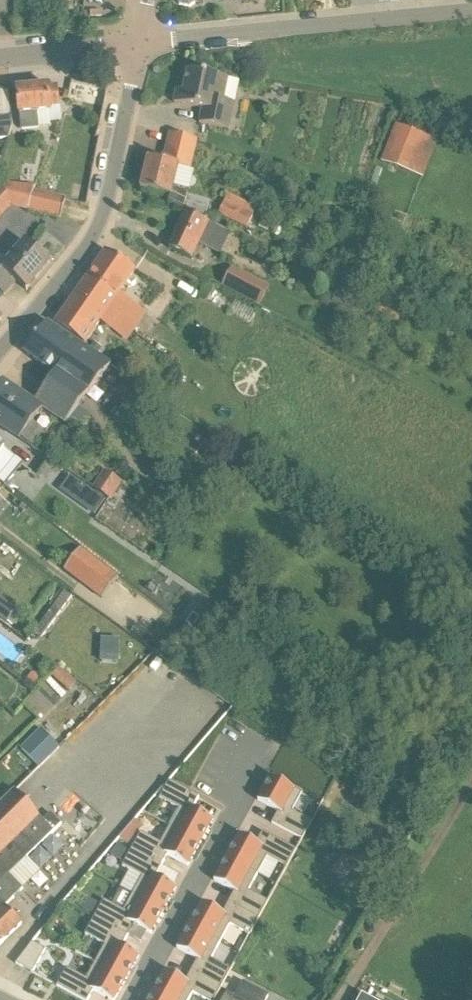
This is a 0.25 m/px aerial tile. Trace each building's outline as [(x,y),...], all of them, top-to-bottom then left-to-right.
[(224,100),(224,97),(228,78),(188,69),(184,90),(177,89),(174,102),(203,108),(200,123),(230,129),(235,103),(224,100)] [(51,107),(59,107),(58,86),(17,88),(19,114),(21,114),(22,127),(40,126),(38,112),(52,110),(51,107)] [(12,127),(9,89),(0,90),(0,139),(9,138),(12,127)] [(422,177),(437,140),(397,123),(382,161),(422,177)] [(191,169),(198,140),(170,133),(163,161),(148,158),(141,189),(171,197),(170,202),(206,218),(210,200),(174,192),(180,167),(191,169)] [(66,199),(34,190),(33,190),(28,209),(61,218),(66,199)] [(219,215),(248,228),(257,207),(229,193),(219,215)] [(169,248),(192,258),(199,244),(221,254),(232,232),(206,220),(206,218),(170,202),(169,203),(186,211),(169,248)] [(4,295),(16,281),(26,290),(50,262),(24,240),(7,261),(0,256),(0,291),(4,295)] [(134,302),(131,300),(118,291),(134,269),(106,250),(77,292),(116,319),(120,322),(134,302)] [(222,285),(260,305),(270,286),(232,266),(222,285)] [(114,331),(120,322),(116,319),(77,292),(55,323),(86,343),(101,321),(110,327),(114,331)] [(67,421),(78,406),(108,363),(97,355),(88,350),(47,322),(24,351),(52,372),(33,397),(42,404),(67,421)] [(94,341),(88,350),(97,355),(102,347),(94,341)] [(33,397),(31,399),(3,379),(0,383),(0,426),(17,438),(42,404),(33,397)] [(78,406),(67,421),(80,429),(90,415),(78,406)] [(16,458),(2,447),(2,446),(0,445),(0,478),(16,458)] [(92,487),(111,500),(123,483),(103,470),(92,487)] [(106,500),(93,491),(83,506),(96,515),(106,500)] [(81,547),(64,569),(102,597),(118,576),(81,547)] [(3,592),(10,582),(0,576),(0,590),(3,592)] [(7,623),(8,622),(12,625),(20,614),(16,611),(18,609),(0,596),(0,618),(7,623)] [(193,628),(200,618),(193,613),(186,623),(193,628)] [(39,676),(34,671),(25,681),(30,686),(33,689),(42,679),(40,677),(39,676)] [(28,694),(40,712),(50,706),(44,696),(51,692),(45,684),(28,694)] [(60,746),(56,743),(42,729),(22,748),(40,766),(60,746)] [(273,820),(303,837),(313,819),(294,808),(303,791),(270,772),(258,796),(279,808),(273,820)] [(169,826),(201,841),(214,819),(193,809),(199,797),(167,781),(158,799),(179,809),(169,826)] [(43,821),(14,791),(0,805),(0,945),(22,923),(5,906),(22,889),(9,875),(61,824),(51,813),(43,821)] [(160,843),(139,833),(132,850),(161,865),(167,854),(188,865),(201,841),(169,826),(160,843)] [(134,837),(126,830),(120,837),(128,844),(134,837)] [(226,854),(258,871),(267,854),(288,865),(297,848),(267,831),(260,842),(239,830),(226,854)] [(123,861),(130,850),(118,844),(112,854),(123,861)] [(134,894),(164,910),(176,887),(156,877),(161,865),(132,850),(122,867),(142,878),(134,894)] [(227,899),(258,916),(268,898),(249,888),(258,871),(226,854),(214,877),(234,888),(227,899)] [(104,899),(94,917),(123,933),(129,921),(149,931),(164,910),(134,894),(124,910),(104,899)] [(94,914),(100,904),(89,898),(83,908),(94,914)] [(189,924),(220,940),(229,923),(249,934),(258,916),(227,899),(221,911),(202,901),(189,924)] [(121,976),(125,978),(137,955),(117,944),(123,933),(94,917),(85,934),(104,944),(95,962),(121,976)] [(191,969),(222,986),(231,968),(211,957),(220,940),(189,924),(177,947),(197,958),(191,969)] [(46,950),(33,942),(16,963),(33,972),(46,950)] [(81,999),(88,999),(93,991),(109,999),(114,999),(125,978),(95,962),(86,979),(66,969),(56,987),(81,999)] [(165,999),(188,999),(192,993),(206,999),(214,999),(222,986),(191,969),(185,981),(164,970),(152,993),(165,999)] [(258,987),(243,979),(235,995),(228,992),(224,999),(251,999),(258,987)] [(268,993),(258,987),(251,999),(264,999),(268,993)]
